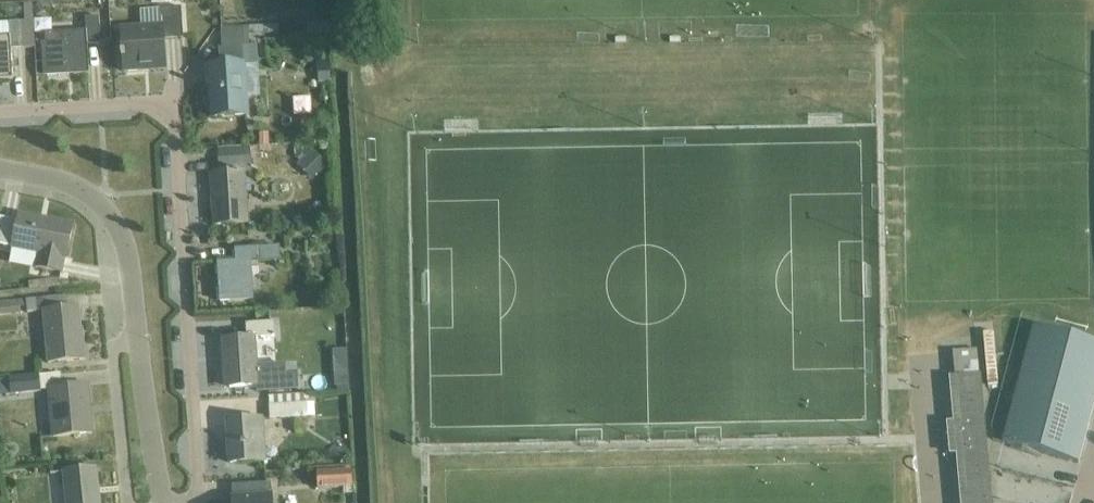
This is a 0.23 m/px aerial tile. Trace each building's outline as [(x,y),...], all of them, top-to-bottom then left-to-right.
[(33,8),(37,15),(44,11),(41,4),(33,8)] [(141,27),(120,29),(123,72),(164,70),(162,40),(176,39),(182,39),(181,9),(162,10),(163,26),(141,27)] [(85,31),(44,33),(47,77),(88,74),(86,45),(99,44),(97,17),(84,18),(85,31)] [(12,78),(10,50),(23,49),(29,48),(35,48),(33,21),(26,21),(9,22),(0,23),(0,79),(12,78)] [(219,67),(209,67),(212,118),(247,116),(246,100),(243,65),(258,64),(257,46),(218,48),(219,67)] [(329,62),(318,63),(318,73),(319,83),(330,83),(332,83),(331,62),(329,62)] [(268,132),(260,133),(260,145),(269,145),(268,132)] [(219,173),(211,174),(214,225),(246,223),(243,173),(251,172),(251,157),(250,147),(218,150),(218,159),(219,173)] [(300,152),(295,157),(301,163),(302,162),(306,158),(300,152)] [(301,163),(315,176),(325,166),(311,152),(306,158),(302,162),(301,163)] [(19,215),(18,220),(0,217),(0,244),(37,251),(34,266),(61,272),(64,257),(66,257),(72,225),(19,215)] [(220,302),(252,299),(250,262),(280,260),(280,247),(236,250),(237,262),(218,263),(220,302)] [(343,278),(331,279),(332,292),(343,292),(343,278)] [(66,296),(0,302),(0,315),(42,311),(47,363),(85,360),(82,329),(80,330),(77,307),(67,308),(66,296)] [(257,367),(256,338),(275,337),(274,322),(246,324),(246,338),(221,339),(223,367),(228,367),(229,388),(257,386),(258,392),(297,389),(297,374),(285,374),(285,365),(257,367)] [(1015,400),(1004,441),(1079,462),(1093,405),(1093,343),(1034,327),(1015,400)] [(984,335),(988,385),(999,385),(994,332),(983,332),(984,335)] [(957,453),(962,502),(990,502),(976,349),(953,351),(955,377),(950,378),(954,423),(948,423),(949,433),(955,434),(956,438),(956,441),(950,443),(950,453),(957,453)] [(347,350),(334,351),(336,387),(349,386),(348,369),(348,367),(347,350)] [(40,376),(9,379),(11,395),(42,391),(40,376)] [(93,433),(88,385),(49,389),(53,437),(93,433)] [(309,417),(308,405),(304,405),(270,407),(270,419),(298,417),(309,417)] [(265,462),(262,419),(227,422),(230,464),(265,462)] [(344,446),(335,454),(341,461),(350,453),(344,446)] [(95,468),(64,471),(68,502),(99,502),(95,468)] [(353,474),(317,476),(319,493),(354,491),(353,474)] [(271,483),(232,486),(233,498),(232,498),(232,502),(272,502),(271,483)]
